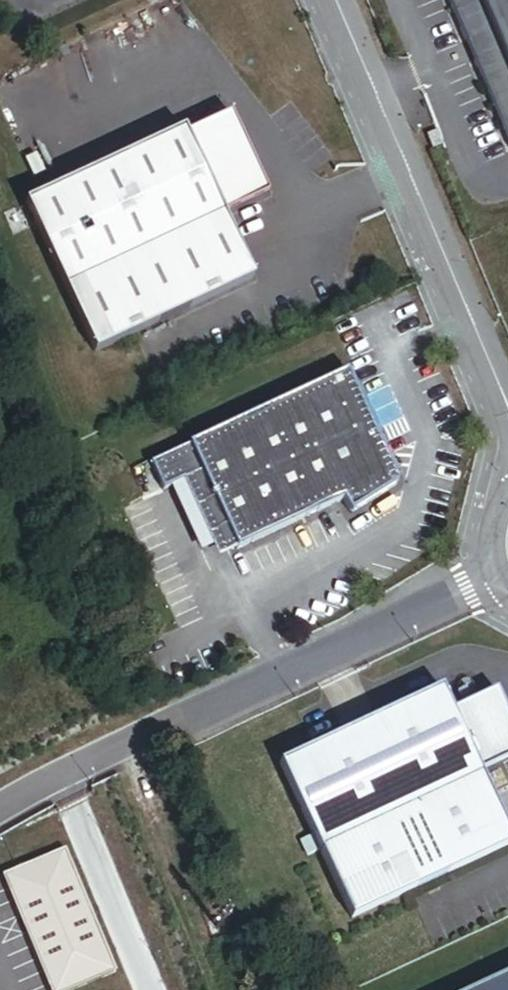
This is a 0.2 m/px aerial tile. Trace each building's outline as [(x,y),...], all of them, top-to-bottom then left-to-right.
[(507,150),(507,149),(507,0),(443,0),(507,150)] [(219,213),(263,192),(226,112),(182,133),(179,128),(21,202),(90,350),(249,277),(219,213)] [(432,129),(423,134),(428,147),(438,142),(432,129)] [(179,482),(197,474),(232,551),(337,503),(346,517),(391,489),(393,486),(393,485),(393,482),(344,373),(146,464),(158,492),(179,482)] [(197,474),(179,482),(213,559),(232,551),(197,474)] [(476,770),(507,755),(507,723),(492,688),(447,708),(437,686),(274,761),(307,833),(295,838),(302,853),(315,847),(347,917),(507,843),(507,840),(476,770)] [(0,879),(0,881),(1,881),(47,989),(75,989),(113,974),(112,972),(110,973),(59,857),(61,856),(60,853),(0,879)] [(465,989),(507,989),(507,970),(465,989)]
